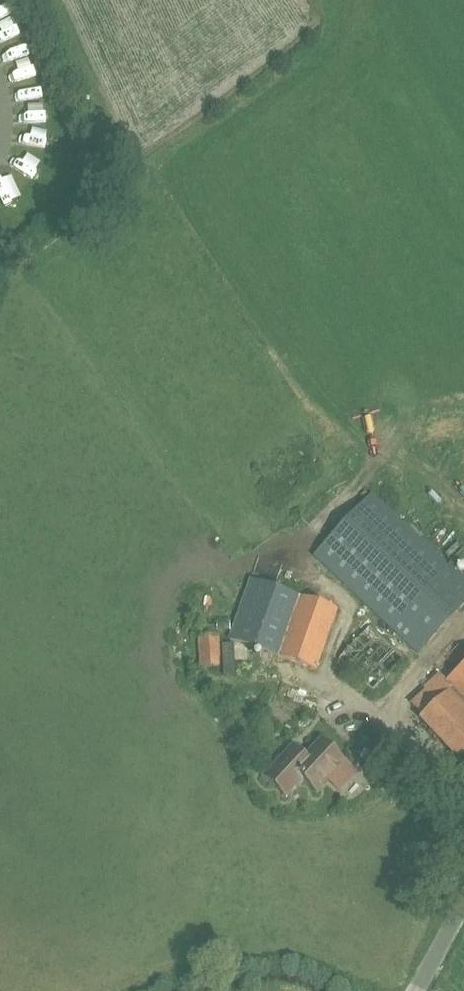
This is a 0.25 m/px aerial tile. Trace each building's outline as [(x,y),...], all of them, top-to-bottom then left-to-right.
[(463,603),(463,581),(372,494),(314,556),(417,653),(463,603)] [(251,579),(230,638),(316,670),(338,611),(251,579)] [(199,668),(222,666),(219,634),(197,635),(199,668)] [(345,660),(354,672),(363,666),(353,653),(345,660)] [(446,680),(452,687),(448,691),(463,707),(463,664),(446,680)] [(339,790),(355,773),(320,740),(304,757),(292,746),(264,775),(285,795),(301,777),(316,791),(327,779),(339,790)]
